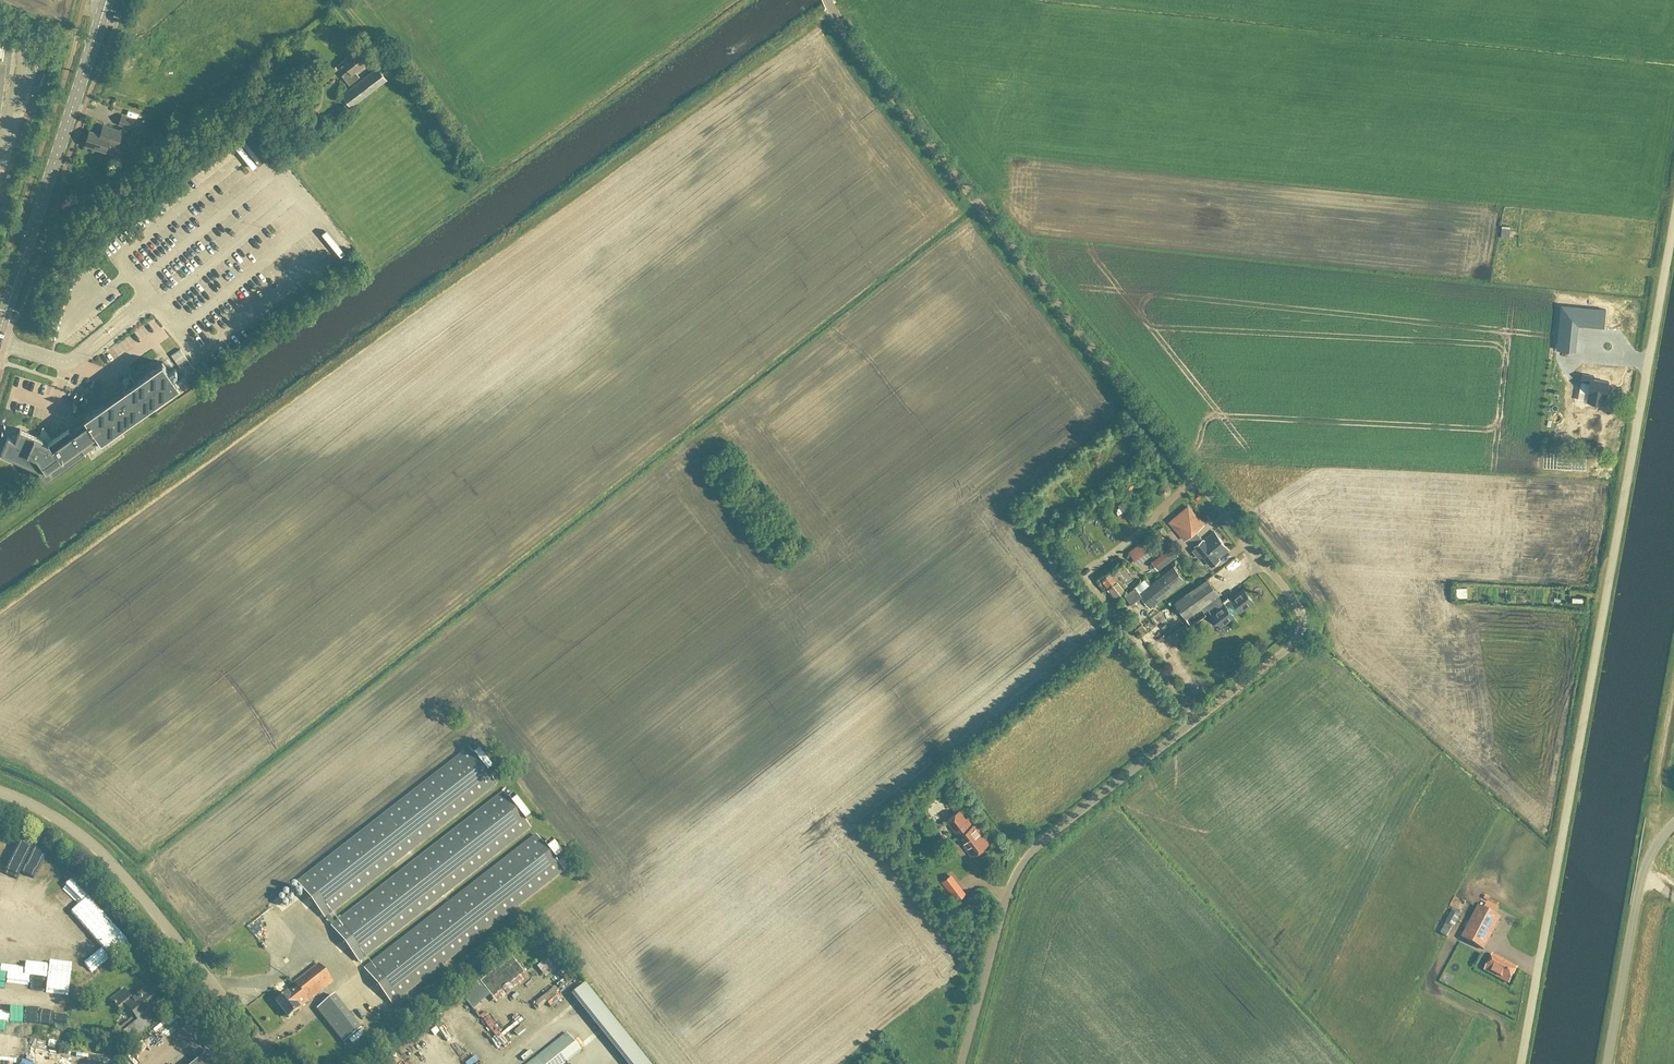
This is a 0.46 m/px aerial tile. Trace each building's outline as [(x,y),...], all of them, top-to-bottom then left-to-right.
[(348,71),(341,76),(349,86),(359,78),(355,73),(370,61),(359,48),(341,62),(348,71)] [(352,108),(387,81),(378,69),(342,96),(352,108)] [(129,128),(137,131),(140,123),(131,120),(129,128)] [(89,132),(85,145),(105,152),(108,145),(117,148),(122,133),(103,127),(100,135),(89,132)] [(1509,239),(1510,227),(1502,227),(1501,238),(1509,239)] [(1561,306),(1559,324),(1578,326),(1587,327),(1589,309),(1561,306)] [(1558,341),(1557,351),(1575,352),(1576,342),(1558,341)] [(100,441),(179,386),(162,362),(135,381),(129,372),(127,378),(126,378),(125,378),(124,378),(124,379),(123,379),(123,380),(122,381),(122,382),(122,383),(122,384),(123,384),(123,385),(124,386),(125,386),(123,390),(114,396),(83,418),(85,420),(69,430),(68,429),(52,440),(47,435),(45,436),(40,434),(38,438),(20,430),(15,440),(8,437),(1,453),(37,469),(45,481),(85,452),(84,450),(99,439),(100,441)] [(1588,393),(1589,394),(1588,402),(1604,405),(1605,396),(1606,396),(1609,382),(1593,379),(1594,376),(1582,374),(1581,383),(1590,385),(1588,393)] [(1196,546),(1195,546),(1197,548),(1193,551),(1199,559),(1203,556),(1212,567),(1219,561),(1219,560),(1229,551),(1214,533),(1204,541),(1203,540),(1202,541),(1195,532),(1203,526),(1189,508),(1170,522),(1185,541),(1189,538),(1196,546)] [(1139,563),(1158,548),(1152,540),(1133,555),(1139,563)] [(1152,564),(1158,571),(1176,556),(1170,549),(1152,564)] [(1235,575),(1240,567),(1233,562),(1227,571),(1235,575)] [(1150,609),(1184,581),(1174,568),(1140,594),(1136,589),(1125,598),(1133,608),(1143,600),(1150,609)] [(1107,590),(1116,584),(1110,575),(1101,582),(1107,590)] [(1222,626),(1253,603),(1243,590),(1224,605),(1218,596),(1219,595),(1207,580),(1174,603),(1191,627),(1206,617),(1201,609),(1205,606),(1212,615),(1213,614),(1222,626)] [(496,785),(469,750),(297,884),(324,919),(496,785)] [(358,962),(530,828),(503,793),(331,927),(358,962)] [(972,858),(990,844),(975,824),(973,826),(961,810),(947,821),(959,837),(957,838),(972,858)] [(392,1006),(564,872),(537,836),(365,970),(392,1006)] [(949,877),(942,883),(957,902),(964,896),(949,877)] [(1461,938),(1463,939),(1484,950),(1492,935),(1501,918),(1478,906),(1461,938)] [(1509,984),(1518,968),(1493,955),(1485,971),(1509,984)] [(492,999),(524,973),(511,958),(480,983),(492,999)] [(300,1009),(333,982),(319,964),(286,991),(288,993),(276,1003),(288,1018),(300,1009)] [(548,988),(558,980),(551,971),(541,979),(548,988)] [(585,983),(576,987),(582,1002),(592,998),(585,983)] [(144,1017),(159,1006),(145,988),(131,999),(124,990),(111,1000),(121,1013),(127,1008),(135,1017),(120,1029),(129,1040),(149,1024),(144,1017)] [(360,1029),(334,997),(317,1010),(343,1042),(360,1029)] [(581,1050),(569,1035),(532,1063),(564,1063),(581,1050)] [(208,1053),(194,1063),(217,1063),(208,1053)]
